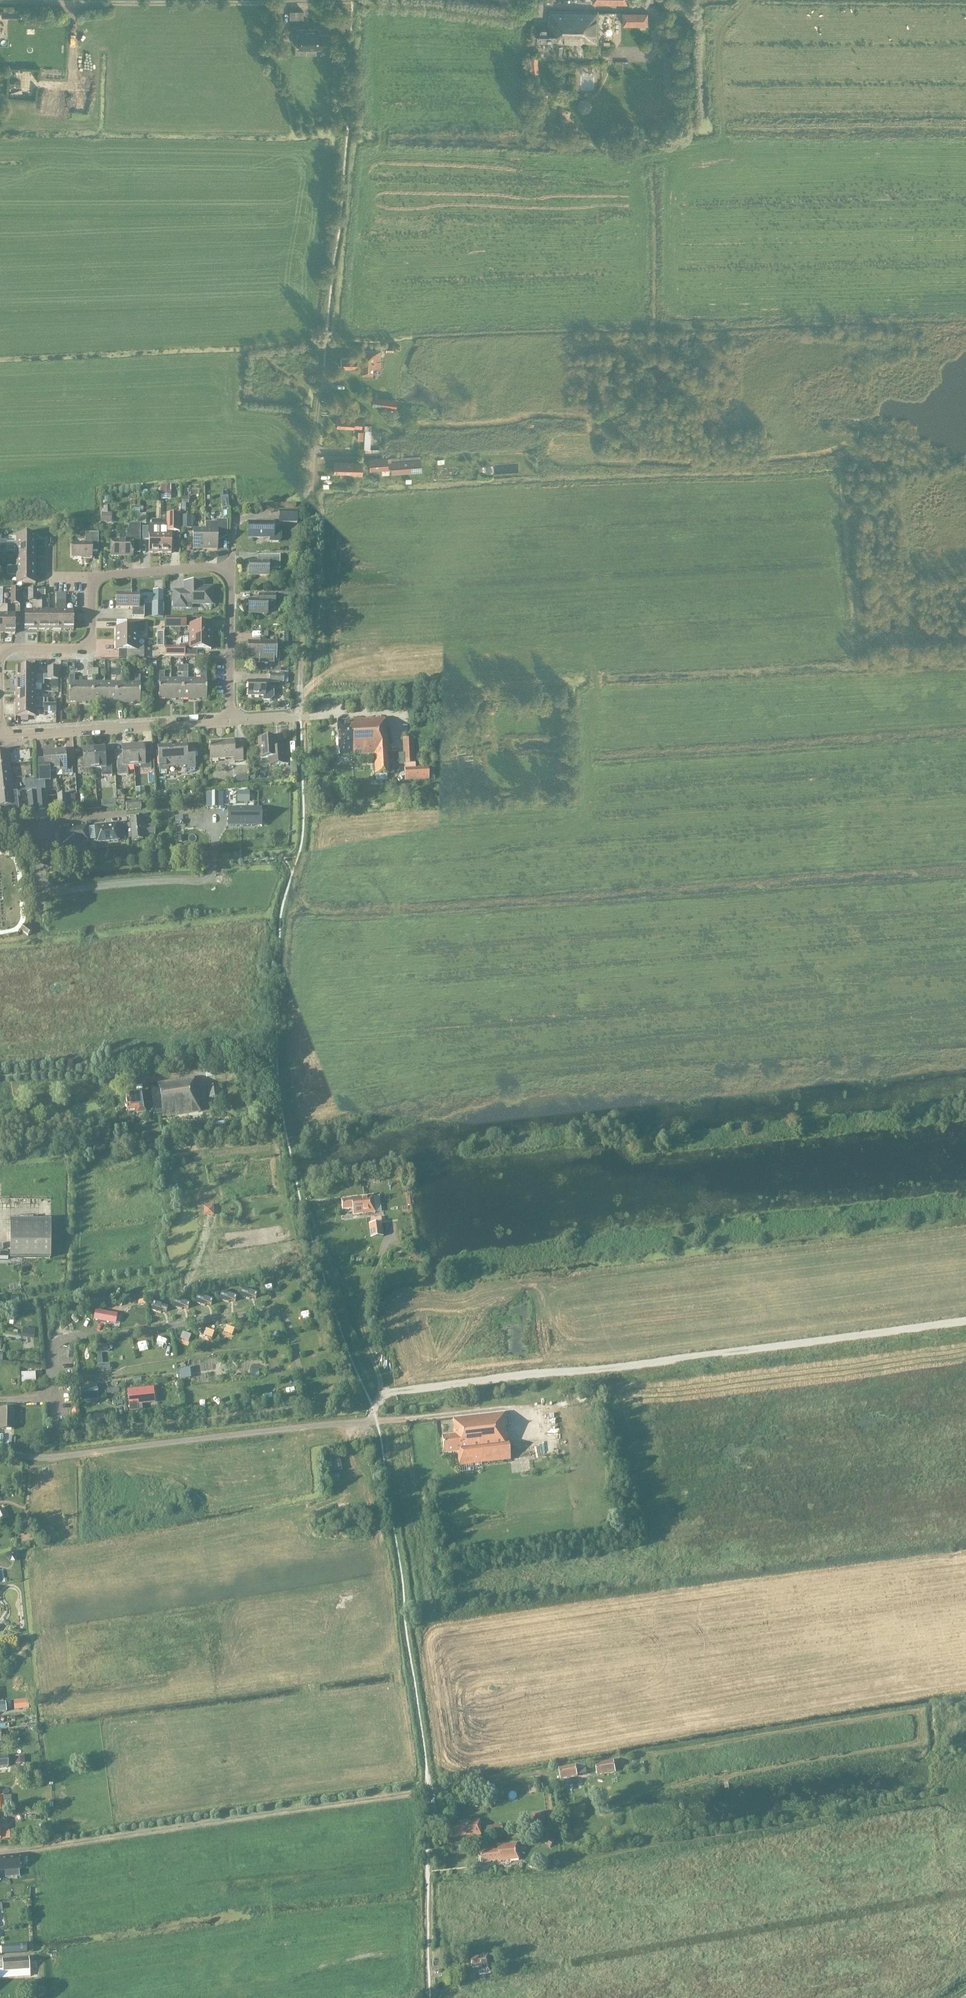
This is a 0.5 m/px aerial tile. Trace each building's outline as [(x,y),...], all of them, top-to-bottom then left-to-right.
[(538,24),(538,26),(538,42),(558,42),(558,44),(598,44),(598,12),(550,11),(550,20),(549,20),(549,24),(538,24)] [(647,12),(624,12),(624,25),(647,25),(647,12)] [(581,77),(581,88),(593,89),(593,78),(581,77)] [(578,106),(582,114),(591,112),(593,104),(587,98),(580,99),(578,106)] [(576,124),(569,123),(568,131),(576,131),(576,124)] [(380,368),(380,350),(362,350),(362,359),(359,359),(359,357),(340,357),(340,368),(359,368),(359,367),(362,367),(362,376),(372,376),(372,368),(380,368)] [(397,400),(373,397),(372,405),(396,408),(397,400)] [(354,417),(337,416),(336,426),(353,427),(361,427),(362,418),(354,417)] [(371,423),(364,423),(364,431),(365,431),(364,449),(365,449),(365,455),(383,455),(384,449),(370,449),(371,423)] [(421,469),(420,459),(387,461),(387,457),(369,459),(370,470),(390,468),(391,471),(421,469)] [(362,475),(362,463),(351,462),(333,461),(333,471),(350,472),(350,474),(362,475)] [(170,502),(170,487),(160,487),(159,502),(170,502)] [(101,523),(111,523),(111,514),(107,514),(108,507),(102,506),(101,523)] [(279,511),(279,523),(296,523),(297,511),(279,511)] [(166,525),(160,525),(159,553),(171,553),(171,532),(179,532),(179,514),(166,514),(166,525)] [(181,516),(181,529),(192,529),(192,516),(181,516)] [(204,531),(204,549),(217,549),(217,542),(227,537),(228,521),(216,521),(216,523),(205,523),(205,531),(204,531)] [(280,539),(280,534),(278,532),(272,532),(272,523),(248,523),(248,538),(270,538),(270,542),(278,542),(280,539)] [(130,524),(126,541),(118,541),(118,540),(111,540),(111,556),(131,557),(132,554),(140,554),(140,524),(130,524)] [(148,553),(159,553),(160,525),(149,525),(149,528),(142,528),(142,540),(148,540),(148,553)] [(204,549),(204,531),(192,531),(192,549),(204,549)] [(71,544),(71,558),(91,558),(91,552),(98,552),(98,534),(85,534),(85,545),(71,544)] [(7,547),(35,547),(35,535),(16,535),(16,543),(7,543),(7,547)] [(35,547),(7,547),(7,552),(16,552),(16,559),(35,559),(35,547)] [(258,556),(258,563),(248,563),(248,576),(268,576),(268,569),(279,570),(279,556),(258,556)] [(35,559),(16,559),(16,567),(7,567),(7,571),(35,571),(35,559)] [(35,571),(7,571),(7,576),(16,576),(16,584),(35,584),(35,571)] [(174,592),(173,608),(190,608),(190,604),(211,604),(211,589),(196,589),(196,585),(194,585),(193,584),(188,584),(187,585),(185,585),(185,592),(174,592)] [(19,605),(19,589),(11,589),(11,605),(19,605)] [(37,590),(28,590),(28,602),(32,602),(37,602),(37,596),(37,590)] [(163,590),(153,590),(153,603),(151,603),(151,618),(163,618),(163,603),(163,590)] [(56,594),(56,602),(56,611),(49,611),(48,630),(60,630),(61,594),(56,594)] [(61,594),(60,630),(73,630),(73,611),(65,611),(65,595),(61,595),(61,594)] [(138,602),(138,595),(116,594),(116,608),(132,609),(131,617),(144,617),(144,602),(138,602)] [(258,595),(258,601),(248,601),(248,614),(267,614),(267,606),(274,606),(274,595),(258,595)] [(36,630),(37,602),(32,602),(32,611),(24,611),(24,630),(36,630)] [(48,630),(49,611),(41,611),(41,602),(37,602),(36,630),(48,630)] [(7,605),(2,605),(2,634),(14,634),(14,614),(7,614),(7,605)] [(165,628),(186,628),(186,618),(165,618),(165,628)] [(136,640),(136,634),(144,634),(144,622),(126,621),(126,628),(116,628),(116,639),(136,640)] [(189,625),(189,637),(211,637),(211,625),(189,625)] [(280,643),(288,643),(289,634),(280,634),(280,643)] [(189,637),(189,645),(180,645),(180,648),(184,648),(184,656),(197,656),(197,649),(211,650),(211,637),(189,637)] [(136,640),(116,639),(115,650),(119,651),(119,658),(143,659),(143,651),(135,651),(136,640)] [(256,640),(256,643),(248,643),(248,658),(275,659),(275,643),(265,643),(265,640),(256,640)] [(180,648),(164,648),(164,656),(184,656),(184,648),(180,648)] [(183,680),(182,680),(182,699),(189,699),(189,700),(194,700),(194,680),(187,680),(187,666),(182,666),(182,674),(183,674),(183,680)] [(15,680),(43,680),(44,675),(34,675),(34,668),(15,668),(15,680)] [(47,680),(58,680),(58,668),(47,668),(47,680)] [(170,700),(170,680),(164,680),(164,672),(159,672),(159,679),(158,679),(158,699),(166,699),(166,700),(170,700)] [(194,680),(194,700),(199,700),(199,699),(206,699),(206,680),(206,673),(201,673),(201,680),(194,680)] [(288,682),(288,674),(269,674),(269,682),(288,682)] [(80,703),(80,683),(74,683),(74,676),(69,676),(69,683),(68,683),(68,702),(76,702),(76,703),(80,703)] [(128,683),(128,704),(132,704),(132,703),(139,703),(140,683),(139,683),(139,676),(134,676),(134,683),(128,683)] [(15,680),(15,692),(34,692),(41,692),(41,685),(43,685),(43,680),(15,680)] [(170,680),(170,700),(175,700),(175,699),(182,699),(182,680),(170,680)] [(264,682),(248,682),(247,696),(264,696),(264,701),(270,702),(274,698),(274,692),(270,688),(264,688),(264,682)] [(80,683),(80,703),(92,703),(92,683),(80,683)] [(104,683),(92,683),(92,703),(104,703),(104,683)] [(104,683),(104,703),(116,704),(116,683),(104,683)] [(128,683),(116,683),(116,704),(128,704),(128,683)] [(34,692),(15,692),(15,704),(43,704),(43,699),(34,699),(34,692)] [(43,704),(15,704),(15,716),(34,716),(34,709),(43,709),(43,714),(55,714),(55,704),(43,704)] [(392,755),(397,755),(397,750),(387,750),(386,728),(384,728),(384,719),(336,721),(338,756),(374,754),(374,775),(388,774),(387,753),(391,753),(392,755)] [(268,766),(289,765),(288,751),(285,751),(285,748),(277,749),(277,738),(259,739),(260,759),(267,758),(268,766)] [(402,738),(403,769),(404,769),(404,781),(428,780),(428,767),(415,768),(413,738),(402,738)] [(233,747),(233,741),(209,743),(210,760),(233,758),(233,761),(242,761),(241,747),(233,747)] [(168,768),(176,768),(187,767),(187,769),(195,769),(194,752),(187,753),(186,746),(170,747),(170,745),(157,746),(158,771),(160,771),(160,775),(167,774),(166,771),(168,770),(168,768)] [(121,747),(122,756),(116,756),(117,776),(128,775),(127,767),(134,766),(132,746),(121,747)] [(143,746),(132,746),(134,766),(140,766),(140,770),(151,769),(150,757),(144,757),(143,746)] [(111,760),(110,760),(104,760),(104,748),(93,749),(94,769),(101,768),(101,773),(101,777),(112,776),(111,760)] [(94,769),(93,749),(82,750),(83,762),(77,762),(78,774),(88,773),(88,769),(94,769)] [(9,765),(8,751),(0,752),(0,766),(9,765)] [(64,751),(53,752),(55,772),(61,771),(62,775),(72,775),(71,759),(65,759),(64,751)] [(48,772),(55,772),(53,752),(43,752),(44,764),(38,765),(39,781),(49,780),(48,772)] [(0,766),(0,779),(11,778),(9,765),(0,766)] [(11,778),(0,779),(0,793),(12,792),(11,778)] [(36,789),(27,790),(28,802),(37,801),(36,792),(36,789)] [(46,809),(45,791),(36,792),(37,801),(37,810),(46,809)] [(0,793),(0,807),(4,807),(5,811),(19,810),(18,797),(13,798),(12,792),(0,793)] [(237,802),(249,802),(248,792),(237,792),(237,802)] [(57,795),(58,808),(65,808),(64,795),(57,795)] [(140,802),(125,803),(126,810),(140,809),(140,802)] [(254,809),(228,810),(228,826),(254,825),(254,809)] [(133,817),(134,819),(129,820),(130,824),(127,825),(128,839),(131,839),(131,841),(142,840),(142,836),(155,835),(154,826),(144,826),(144,823),(144,816),(133,817)] [(124,825),(116,825),(94,827),(96,844),(118,842),(118,841),(125,841),(124,825)] [(62,842),(63,856),(87,854),(86,840),(87,840),(86,826),(71,827),(71,830),(58,831),(59,842),(62,842)] [(23,926),(20,930),(27,936),(31,932),(23,926)] [(143,1102),(141,1092),(125,1095),(126,1103),(125,1103),(126,1107),(127,1115),(144,1113),(144,1112),(150,1111),(152,1118),(199,1111),(196,1087),(194,1087),(193,1078),(147,1085),(149,1101),(143,1102)] [(218,1097),(217,1085),(207,1086),(208,1098),(218,1097)] [(226,1122),(212,1124),(212,1121),(192,1124),(193,1134),(227,1129),(226,1122)] [(374,1213),(372,1196),(357,1198),(357,1199),(341,1200),(342,1210),(352,1209),(353,1215),(374,1213)] [(10,1259),(51,1259),(51,1220),(10,1220),(10,1259)] [(383,1236),(381,1223),(369,1224),(371,1238),(383,1236)] [(242,1289),(240,1294),(255,1299),(257,1294),(242,1289)] [(235,1303),(236,1297),(221,1292),(220,1298),(235,1303)] [(198,1295),(196,1301),(210,1306),(212,1301),(198,1295)] [(174,1299),(172,1304),(187,1310),(189,1304),(174,1299)] [(165,1313),(167,1308),(152,1303),(151,1308),(165,1313)] [(95,1311),(93,1321),(112,1324),(113,1314),(95,1311)] [(223,1333),(231,1337),(234,1330),(225,1327),(223,1333)] [(202,1336),(211,1339),(213,1333),(205,1330),(202,1336)] [(180,1339),(188,1342),(191,1336),(182,1333),(180,1339)] [(302,1338),(303,1348),(322,1345),(321,1336),(302,1338)] [(78,1361),(84,1364),(90,1354),(85,1351),(78,1361)] [(309,1360),(310,1370),(329,1367),(328,1358),(309,1360)] [(316,1383),(317,1392),(336,1389),(334,1380),(316,1383)] [(95,1398),(94,1389),(80,1390),(81,1399),(95,1398)] [(149,1389),(127,1391),(129,1411),(137,1411),(136,1405),(141,1404),(141,1403),(150,1402),(149,1389)] [(75,1407),(71,1411),(72,1416),(76,1420),(80,1417),(79,1410),(75,1407)] [(0,1409),(0,1430),(14,1430),(14,1409),(0,1409)] [(453,1419),(453,1420),(452,1420),(454,1435),(441,1437),(443,1455),(456,1453),(458,1467),(510,1461),(507,1434),(505,1435),(504,1427),(506,1427),(505,1413),(453,1419)] [(549,1457),(548,1446),(542,1446),(542,1447),(539,1447),(539,1457),(549,1457)] [(341,1464),(340,1455),(325,1458),(327,1470),(344,1467),(344,1464),(341,1464)] [(15,1756),(15,1764),(25,1764),(24,1756),(15,1756)] [(8,1767),(7,1757),(0,1758),(0,1768),(8,1767)] [(596,1764),(598,1776),(616,1773),(614,1761),(596,1764)] [(575,1766),(558,1769),(560,1779),(576,1776),(583,1775),(581,1765),(575,1766)] [(482,1793),(495,1792),(494,1784),(481,1786),(482,1793)] [(534,1792),(535,1784),(527,1784),(526,1791),(534,1792)] [(10,1810),(9,1799),(4,1799),(3,1797),(0,1797),(0,1810),(10,1810)] [(463,1837),(468,1837),(480,1835),(479,1820),(459,1822),(459,1826),(448,1828),(449,1838),(463,1836),(463,1837)] [(486,1827),(487,1835),(502,1833),(502,1825),(486,1827)] [(0,1831),(0,1839),(10,1839),(9,1830),(0,1831)] [(554,1842),(548,1838),(543,1844),(549,1848),(554,1842)] [(497,1846),(498,1849),(479,1851),(480,1862),(498,1861),(519,1859),(517,1844),(497,1846)] [(0,1858),(0,1871),(19,1870),(18,1856),(0,1858)] [(0,1945),(1,1954),(18,1952),(17,1944),(0,1945)] [(489,1973),(488,1965),(494,1964),(493,1955),(485,1956),(484,1956),(469,1958),(471,1968),(477,1967),(478,1975),(489,1973)] [(2,1960),(3,1973),(29,1971),(28,1958),(2,1960)]
